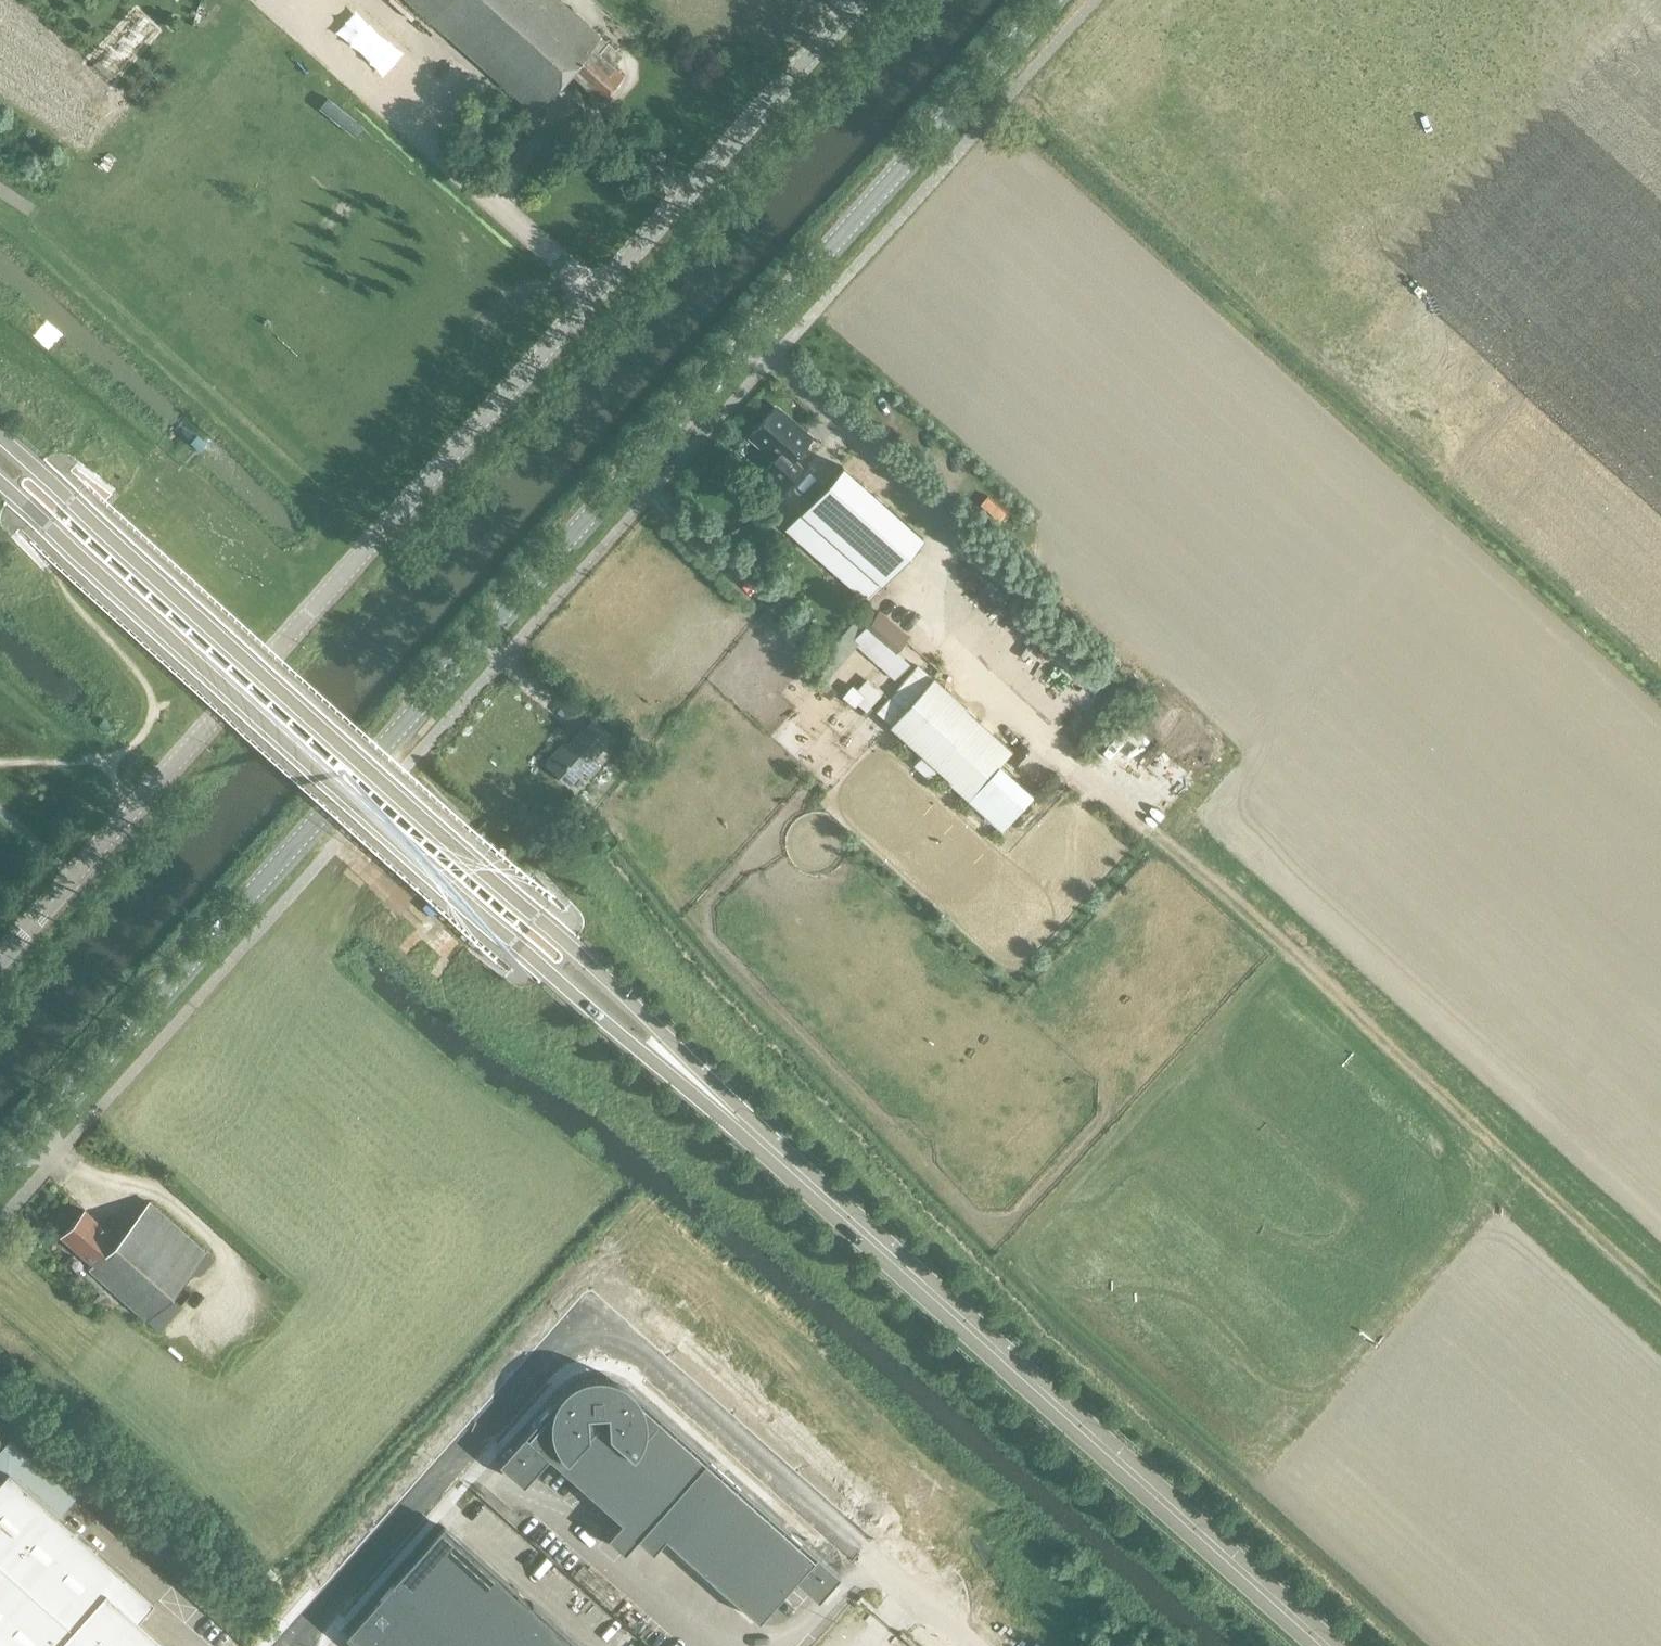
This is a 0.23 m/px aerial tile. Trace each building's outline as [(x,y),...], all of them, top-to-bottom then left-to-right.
[(467,52),(534,113),(569,74),(593,96),(591,99),(602,109),(612,98),(606,94),(623,75),(613,66),(622,56),(560,0),(409,0),(467,52)] [(381,68),(402,47),(363,8),(342,29),(381,68)] [(809,445),(814,440),(774,404),(748,434),(783,465),(804,442),(805,443),(806,442),(809,445)] [(197,434),(190,441),(199,449),(206,442),(197,434)] [(865,599),(867,597),(921,536),(840,464),(784,527),(865,599)] [(878,610),(852,640),(883,666),(909,636),(878,610)] [(893,700),(901,707),(930,675),(922,667),(893,700)] [(868,673),(852,695),(869,708),(885,686),(868,673)] [(1014,750),(932,676),(889,724),(923,755),(914,765),(929,778),(938,769),(971,798),(1014,750)] [(591,757),(614,732),(594,715),(565,746),(560,743),(544,762),(568,783),(581,768),(589,775),(599,764),(591,757)] [(99,727),(105,732),(110,726),(103,721),(99,727)] [(147,1318),(207,1252),(151,1201),(118,1237),(86,1209),(63,1235),(95,1263),(91,1267),(147,1318)] [(569,1389),(504,1461),(522,1476),(545,1451),(622,1519),(607,1535),(624,1550),(636,1536),(652,1550),(665,1536),(758,1619),(797,1574),(817,1591),(833,1573),(630,1393),(623,1387),(614,1382),(605,1379),(593,1379),(584,1381),(575,1384),(569,1389)] [(145,1631),(134,1622),(154,1600),(8,1470),(0,1479),(0,1645),(161,1645),(145,1631)] [(446,1527),(445,1526),(393,1586),(390,1589),(349,1635),(362,1645),(580,1645),(446,1527)]
